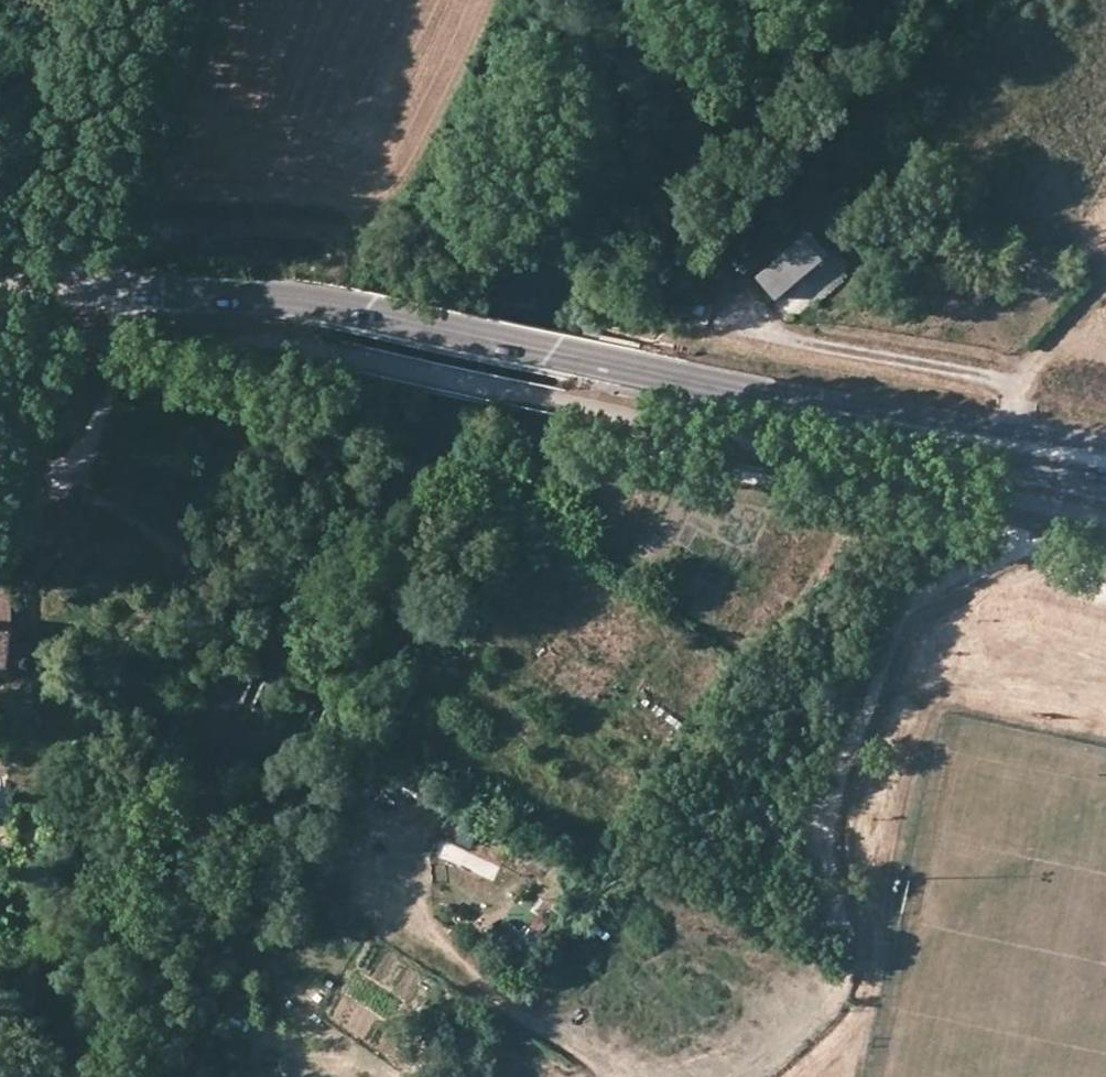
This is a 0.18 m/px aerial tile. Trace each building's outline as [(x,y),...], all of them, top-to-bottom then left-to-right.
[(750,271),(770,294),(817,253),(797,230),(750,271)] [(772,300),(787,317),(840,268),(824,251),(772,300)] [(6,669),(12,627),(10,558),(0,557),(0,668),(6,669)] [(0,832),(0,851),(2,858),(12,855),(6,831),(0,832)] [(22,873),(23,883),(40,883),(40,872),(26,873),(22,873)] [(520,883),(495,925),(517,938),(542,897),(520,883)]
